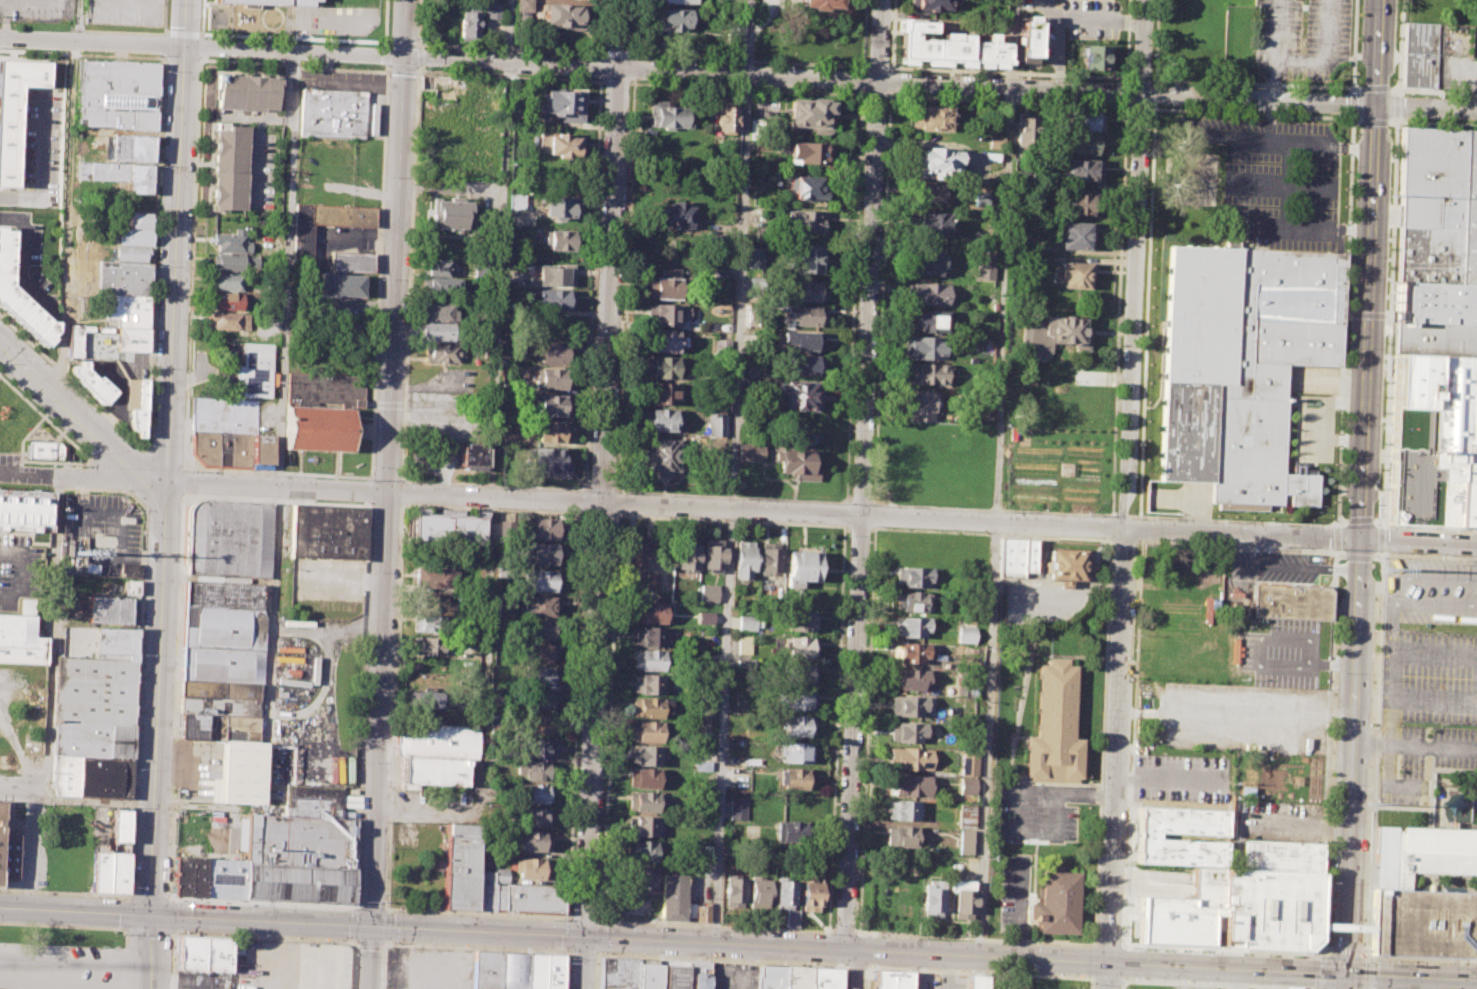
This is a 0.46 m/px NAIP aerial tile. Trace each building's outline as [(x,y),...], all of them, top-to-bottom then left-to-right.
[(516,11),(516,0),(531,0),(531,12),(516,11)] [(802,6),(803,0),(840,0),(840,7),(825,7),(825,10),(812,10),(812,6),(802,6)] [(916,8),(948,8),(948,0),(916,0),(916,8)] [(485,2),(502,3),(501,19),(484,18),(485,2)] [(545,4),(583,5),(582,24),(569,24),(569,26),(552,26),(552,24),(544,23),(545,4)] [(659,7),(689,10),(688,27),(679,27),(679,31),(669,31),(669,27),(659,26),(659,7)] [(461,11),(461,36),(477,37),(478,11),(461,11)] [(897,18),(896,31),(900,31),(899,64),(913,65),(913,59),(922,60),(922,65),(946,65),(946,61),(956,62),(955,66),(970,68),(972,68),(972,62),(976,62),(976,66),(978,67),(988,68),(988,63),(990,63),(990,68),(1003,68),(1005,67),(1005,64),(1008,64),(1009,62),(1010,62),(1010,57),(1008,57),(1008,59),(1006,59),(1006,42),(995,42),(996,33),(985,33),(985,41),(974,41),(973,58),(968,58),(969,34),(942,32),(941,39),(921,38),(921,40),(916,39),(916,31),(933,32),(933,22),(905,20),(905,18),(897,18)] [(1020,20),(1019,56),(1037,57),(1038,21),(1020,20)] [(1441,57),(1476,58),(1476,89),(1402,85),(1404,22),(1442,24),(1441,57)] [(726,23),(744,23),(744,42),(725,41),(726,23)] [(1083,45),(1082,69),(1105,70),(1106,45),(1083,45)] [(18,187),(0,186),(0,57),(49,60),(47,88),(23,87),(18,187)] [(79,60),(158,64),(155,130),(77,126),(79,60)] [(213,73),(224,73),(224,76),(279,77),(279,91),(275,91),(274,109),(213,107),(213,73)] [(471,76),(470,101),(427,99),(427,91),(417,90),(418,73),(471,76)] [(300,90),(365,92),(363,139),(298,136),(300,90)] [(543,90),(542,112),(550,112),(550,115),(560,115),(560,120),(581,121),(583,92),(543,90)] [(789,98),(788,127),(813,128),(813,133),(831,134),(833,99),(789,98)] [(654,106),(685,107),(685,127),(654,126),(654,106)] [(717,106),(716,131),(736,132),(736,107),(717,106)] [(950,108),(949,131),(918,129),(920,106),(950,108)] [(1096,111),(1095,131),(1068,130),(1069,110),(1096,111)] [(1017,118),(1040,119),(1038,149),(1015,147),(1017,118)] [(214,122),(226,123),(226,126),(246,126),(243,210),(211,209),(214,122)] [(1404,129),(1476,132),(1476,360),(1395,357),(1404,129)] [(547,135),(547,153),(557,154),(557,156),(569,157),(569,155),(577,155),(577,136),(567,136),(567,133),(556,132),(556,135),(547,135)] [(989,133),(1002,134),(1001,150),(988,149),(989,133)] [(1094,154),(1066,153),(1067,133),(1095,134),(1094,154)] [(111,134),(153,136),(151,162),(110,160),(111,134)] [(790,141),(790,163),(824,163),(824,142),(790,141)] [(919,150),(918,172),(958,173),(959,152),(944,151),(944,147),(926,147),(926,150),(919,150)] [(1064,158),(1063,179),(1093,181),(1094,159),(1064,158)] [(76,161),(151,164),(150,194),(128,193),(128,181),(75,179),(76,161)] [(795,175),(794,197),(823,199),(824,177),(795,175)] [(915,181),(915,201),(944,201),(945,182),(915,181)] [(509,209),(524,209),(524,195),(510,194),(509,209)] [(1063,194),(1063,214),(1092,215),(1092,194),(1063,194)] [(544,196),(573,197),(572,217),(544,216),(544,196)] [(435,200),(471,202),(470,229),(430,227),(431,212),(435,213),(435,200)] [(671,200),(683,201),(683,206),(691,206),(690,228),(667,228),(667,225),(657,224),(657,212),(659,212),(659,205),(667,205),(667,203),(671,203),(671,200)] [(292,265),(295,203),(375,207),(374,227),(312,224),(310,266),(292,265)] [(823,211),(823,232),(791,231),(792,211),(823,211)] [(949,212),(948,236),(917,235),(917,211),(949,212)] [(129,212),(153,213),(152,227),(129,226),(129,212)] [(1060,221),(1059,248),(1087,249),(1088,222),(1060,221)] [(117,228),(151,230),(150,246),(117,244),(117,228)] [(42,345),(47,346),(61,332),(61,322),(51,321),(11,284),(16,283),(18,230),(0,229),(0,305),(42,345)] [(548,229),(547,249),(572,251),(572,230),(548,229)] [(211,232),(244,234),(244,241),(251,241),(250,252),(216,250),(217,244),(211,244),(211,232)] [(797,245),(820,245),(819,273),(796,272),(797,245)] [(115,247),(149,249),(149,260),(115,259),(115,247)] [(748,247),(765,247),(764,268),(747,267),(748,247)] [(1168,247),(1162,487),(1147,487),(1146,512),(1179,513),(1180,481),(1208,482),(1208,505),(1314,508),(1315,469),(1284,469),(1286,364),(1337,365),(1341,252),(1336,252),(1247,249),(1168,247)] [(940,251),(939,274),(913,273),(914,250),(940,251)] [(211,255),(216,255),(216,252),(243,253),(243,272),(215,271),(215,267),(210,267),(211,255)] [(330,253),(373,255),(372,272),(329,270),(330,253)] [(975,253),(995,254),(993,280),(974,279),(975,253)] [(71,260),(150,263),(148,296),(106,294),(69,292),(71,260)] [(427,260),(426,275),(457,276),(457,261),(427,260)] [(727,277),(727,261),(712,261),(712,277),(727,277)] [(1059,262),(1089,263),(1088,288),(1061,287),(1062,276),(1059,276),(1059,262)] [(538,265),(562,266),(562,264),(573,264),(572,285),(530,284),(530,274),(537,274),(538,265)] [(211,273),(242,274),(241,291),(210,290),(211,273)] [(319,273),(363,275),(362,298),(318,296),(319,273)] [(427,276),(427,293),(457,295),(459,279),(427,276)] [(654,278),(653,298),(683,299),(684,279),(654,278)] [(819,282),(818,301),(795,301),(796,281),(819,282)] [(948,284),(948,304),(911,303),(912,283),(948,284)] [(542,288),(567,289),(567,291),(572,291),(572,309),(566,309),(566,310),(541,309),(542,288)] [(210,293),(241,294),(240,310),(210,309),(210,293)] [(115,326),(115,318),(105,318),(106,294),(148,296),(147,327),(118,326),(115,326)] [(425,301),(424,320),(456,321),(457,302),(425,301)] [(653,304),(652,325),(678,325),(678,305),(653,304)] [(819,307),(818,326),(794,324),(795,320),(789,319),(790,305),(819,307)] [(949,310),(948,333),(910,332),(910,326),(903,326),(904,316),(912,316),(912,312),(918,312),(918,308),(949,310)] [(209,312),(246,314),(246,330),(208,328),(209,312)] [(1043,316),(1043,324),(1024,323),(1023,351),(1051,353),(1051,343),(1072,345),(1073,351),(1088,352),(1090,327),(1082,326),(1083,318),(1043,316)] [(329,322),(365,323),(364,344),(328,343),(329,322)] [(420,322),(453,323),(452,340),(420,339),(420,322)] [(68,356),(69,325),(93,326),(93,332),(80,332),(79,357),(68,356)] [(118,326),(116,351),(146,352),(147,327),(118,326)] [(677,331),(676,352),(651,351),(652,330),(677,331)] [(785,331),(816,332),(816,350),(789,349),(790,343),(784,343),(785,331)] [(903,336),(903,358),(943,360),(944,337),(903,336)] [(540,340),(566,342),(565,363),(540,362),(540,340)] [(727,349),(728,341),(715,340),(714,348),(727,349)] [(428,343),(458,344),(458,362),(427,360),(428,343)] [(272,345),(240,344),(239,365),(233,365),(233,378),(238,379),(237,395),(268,397),(272,345)] [(816,356),(815,376),(791,375),(792,367),(785,367),(785,355),(816,356)] [(676,357),(676,379),(650,378),(651,356),(676,357)] [(745,357),(762,358),(761,381),(744,380),(745,357)] [(1395,357),(1476,360),(1476,529),(1388,525),(1395,357)] [(85,361),(79,361),(80,365),(76,365),(72,366),(71,369),(71,372),(72,374),(77,379),(76,380),(100,403),(105,403),(115,392),(98,376),(96,379),(86,370),(85,361)] [(909,363),(908,383),(946,384),(947,363),(909,363)] [(540,368),(565,369),(564,389),(539,388),(540,368)] [(146,379),(143,437),(137,437),(137,430),(135,430),(132,429),(129,429),(126,427),(126,422),(127,379),(146,379)] [(814,382),(813,411),(782,410),(783,381),(814,382)] [(675,384),(675,405),(649,404),(650,384),(675,384)] [(908,391),(907,419),(932,420),(933,392),(908,391)] [(538,394),(563,395),(563,416),(537,415),(538,394)] [(189,431),(190,398),(255,400),(254,434),(189,431)] [(285,405),(284,448),(351,451),(352,408),(285,405)] [(649,409),(647,430),(674,431),(675,410),(649,409)] [(707,413),(725,414),(724,436),(706,435),(707,413)] [(536,420),(562,421),(562,442),(536,441),(536,420)] [(189,431),(189,452),(201,465),(270,469),(271,435),(254,434),(189,431)] [(648,439),(646,471),(680,472),(680,440),(648,439)] [(63,447),(62,459),(26,458),(27,441),(58,442),(63,447)] [(465,442),(482,443),(482,447),(487,447),(486,466),(460,464),(461,446),(465,446),(465,442)] [(740,442),(763,443),(762,462),(739,461),(740,442)] [(530,447),(562,448),(561,460),(568,461),(568,477),(538,477),(539,470),(528,469),(530,447)] [(778,449),(778,473),(789,473),(789,480),(818,480),(818,463),(811,463),(812,449),(778,449)] [(51,533),(0,530),(0,490),(53,493),(51,533)] [(186,574),(188,511),(190,507),(198,501),(204,499),(272,503),(269,577),(186,574)] [(292,504),(367,506),(365,559),(293,556),(290,556),(292,504)] [(413,507),(486,510),(485,544),(412,542),(413,507)] [(531,517),(556,519),(556,522),(563,522),(562,541),(530,539),(531,517)] [(999,539),(997,576),(1022,578),(1022,572),(1033,573),(1034,540),(999,539)] [(643,542),(643,568),(623,568),(624,541),(643,542)] [(530,542),(562,543),(561,565),(529,564),(530,542)] [(698,544),(697,569),(676,568),(677,544),(698,544)] [(703,545),(702,568),(722,569),(723,545),(703,545)] [(754,547),(754,571),(749,571),(748,578),(733,578),(734,546),(754,547)] [(760,547),(758,571),(778,572),(779,548),(760,547)] [(1048,549),(1047,579),(1081,580),(1082,550),(1048,549)] [(818,551),(817,580),(785,579),(787,550),(818,551)] [(139,574),(139,564),(120,563),(119,574),(139,574)] [(414,566),(414,588),(453,588),(454,566),(414,566)] [(902,566),(901,586),(929,587),(930,568),(902,566)] [(529,569),(553,569),(554,571),(560,571),(559,590),(553,589),(553,591),(528,590),(529,569)] [(646,573),(659,574),(658,590),(645,589),(646,573)] [(135,599),(135,581),(93,580),(92,598),(135,599)] [(182,680),(186,582),(270,585),(269,610),(265,610),(262,683),(182,680)] [(701,584),(719,585),(718,603),(701,602),(701,584)] [(1252,584),(1332,588),(1330,622),(1250,618),(1252,584)] [(894,592),(894,611),(926,612),(927,593),(894,592)] [(424,594),(424,611),(457,611),(458,594),(424,594)] [(528,595),(527,616),(552,617),(552,613),(558,613),(559,600),(553,599),(553,596),(528,595)] [(134,630),(135,599),(92,598),(83,597),(83,627),(91,628),(134,630)] [(636,602),(635,622),(664,624),(664,619),(669,619),(670,604),(636,602)] [(817,611),(817,630),(788,630),(788,610),(817,611)] [(713,625),(713,612),(698,612),(698,624),(713,625)] [(43,639),(32,638),(33,616),(0,615),(0,663),(42,664),(43,639)] [(419,615),(419,619),(413,619),(413,631),(441,632),(441,616),(419,615)] [(739,616),(756,616),(756,630),(738,630),(739,616)] [(894,617),(894,637),(924,638),(924,632),(930,632),(930,617),(894,617)] [(528,619),(528,639),(552,640),(552,620),(528,619)] [(635,626),(634,646),(663,647),(664,627),(635,626)] [(956,640),(973,640),(973,627),(957,627),(956,640)] [(132,662),(134,630),(91,628),(90,660),(132,662)] [(738,635),(752,635),(751,654),(737,653),(738,635)] [(413,636),(437,638),(436,654),(412,653),(413,636)] [(786,636),(786,656),(816,656),(816,636),(786,636)] [(528,643),(527,663),(551,664),(552,643),(528,643)] [(892,643),(891,662),(927,664),(927,644),(892,643)] [(634,648),(633,669),(663,670),(664,650),(634,648)] [(1073,666),(1071,738),(1080,738),(1079,778),(1023,776),(1025,737),(1034,737),(1036,664),(1045,665),(1045,658),(1066,658),(1066,665),(1073,666)] [(738,659),(756,659),(755,673),(738,673),(738,659)] [(132,662),(90,660),(53,660),(51,722),(130,726),(132,662)] [(815,663),(815,683),(788,682),(789,662),(815,663)] [(528,666),(527,685),(557,686),(558,667),(528,666)] [(892,669),(891,689),(924,690),(925,669),(892,669)] [(634,673),(669,674),(668,694),(633,693),(634,673)] [(955,676),(974,676),(974,697),(955,697),(955,676)] [(182,680),(259,683),(257,743),(224,742),(179,740),(182,680)] [(696,723),(713,724),(714,690),(709,689),(708,699),(698,698),(696,723)] [(549,691),(548,710),(527,709),(528,690),(549,691)] [(815,691),(814,711),(784,710),(785,690),(815,691)] [(418,691),(418,701),(422,701),(422,707),(444,707),(444,691),(418,691)] [(891,696),(922,697),(921,717),(890,716),(891,696)] [(672,698),(672,713),(661,712),(661,717),(631,716),(632,697),(672,698)] [(527,715),(526,733),(554,734),(555,716),(527,715)] [(784,715),(813,717),(812,736),(783,735),(784,715)] [(632,720),(631,741),(660,742),(661,721),(632,720)] [(895,721),(925,723),(925,736),(921,736),(920,743),(894,742),(895,721)] [(130,726),(51,722),(50,756),(129,760),(130,726)] [(477,726),(476,759),(395,755),(396,722),(477,726)] [(554,739),(553,758),(524,757),(524,738),(554,739)] [(224,742),(257,743),(265,743),(263,804),(211,802),(212,778),(222,778),(224,742)] [(783,742),(807,742),(807,746),(812,746),(812,762),(782,762),(783,742)] [(630,744),(629,764),(658,765),(659,745),(630,744)] [(931,748),(931,770),(894,768),(894,763),(887,763),(887,746),(931,748)] [(960,752),(978,753),(977,777),(959,776),(960,752)] [(129,760),(50,756),(50,783),(54,796),(128,801),(129,760)] [(402,756),(401,783),(465,785),(466,759),(402,756)] [(696,759),(711,760),(711,771),(695,770),(696,759)] [(515,763),(515,774),(525,775),(525,780),(552,781),(552,762),(531,761),(531,764),(515,763)] [(629,768),(629,788),(657,789),(658,769),(629,768)] [(778,769),(812,770),(811,789),(778,788),(778,769)] [(894,775),(931,776),(930,796),(893,795),(894,775)] [(959,779),(975,780),(974,795),(958,794),(959,779)] [(287,785),(342,788),(341,817),(285,815),(287,785)] [(523,785),(523,803),(553,804),(553,785),(523,785)] [(628,792),(658,793),(657,813),(627,812),(628,792)] [(732,797),(745,798),(745,819),(730,819),(730,797),(732,797)] [(888,800),(916,801),(916,820),(887,819),(888,800)] [(958,804),(973,805),(972,827),(957,826),(958,804)] [(1138,806),(1224,811),(1222,834),(1155,830),(1154,839),(1223,843),(1222,868),(1135,863),(1138,806)] [(128,843),(129,808),(115,807),(113,842),(128,843)] [(523,808),(523,826),(552,826),(553,808),(523,808)] [(248,813),(246,861),(244,898),(352,903),(356,818),(341,817),(285,815),(248,813)] [(632,816),(656,817),(655,836),(632,835),(632,816)] [(780,821),(779,841),(802,842),(803,822),(780,821)] [(443,908),(447,823),(479,824),(477,870),(475,910),(443,908)] [(887,827),(915,827),(915,846),(886,846),(887,827)] [(1476,957),(1476,832),(1371,828),(1367,953),(1476,957)] [(958,830),(973,831),(972,854),(957,854),(958,830)] [(521,831),(520,850),(550,851),(550,832),(521,831)] [(16,879),(0,879),(0,834),(17,834),(16,879)] [(1241,839),(1322,842),(1321,874),(1239,870),(1241,839)] [(632,841),(655,841),(655,861),(632,861),(632,841)] [(127,853),(113,853),(113,842),(128,843),(127,853)] [(93,852),(92,892),(109,893),(110,853),(93,852)] [(110,853),(109,893),(126,893),(127,853),(113,853),(110,853)] [(174,855),(172,894),(205,896),(207,857),(174,855)] [(519,858),(518,878),(548,878),(548,858),(519,858)] [(207,859),(246,861),(244,898),(205,896),(207,859)] [(656,893),(647,893),(647,887),(637,886),(638,865),(657,866),(656,893)] [(1220,946),(1308,950),(1318,940),(1321,874),(1239,870),(1193,868),(1192,898),(1140,896),(1138,942),(1211,945),(1212,931),(1221,932),(1220,946)] [(477,870),(475,910),(561,914),(566,911),(567,886),(494,883),(495,871),(477,870)] [(1079,872),(1077,933),(1036,932),(1036,920),(1030,920),(1030,905),(1038,905),(1040,871),(1079,872)] [(661,873),(659,919),(684,920),(685,874),(661,873)] [(723,877),(722,901),(725,901),(725,907),(740,908),(740,902),(744,902),(745,878),(723,877)] [(748,878),(748,902),(767,903),(768,880),(748,878)] [(944,879),(942,917),(922,916),(923,888),(927,888),(928,878),(944,879)] [(774,880),(774,903),(776,903),(776,909),(791,909),(791,904),(793,904),(794,881),(774,880)] [(801,882),(800,910),(820,911),(821,882),(801,882)] [(954,889),(953,918),(974,919),(975,890),(954,889)] [(695,903),(711,903),(710,922),(694,922),(695,903)] [(178,936),(232,938),(230,972),(176,970),(178,936)] [(502,952),(499,988),(472,988),(474,951),(502,952)] [(528,954),(526,988),(500,988),(502,952),(528,954)] [(546,953),(545,988),(526,988),(528,954),(528,952),(546,953)] [(565,954),(563,988),(545,988),(546,953),(565,954)] [(639,958),(637,988),(623,988),(600,988),(601,956),(639,958)] [(709,961),(708,988),(686,988),(687,965),(687,960),(709,961)] [(662,964),(660,988),(638,988),(639,963),(662,964)] [(687,965),(686,988),(663,988),(664,964),(687,965)] [(784,965),(783,988),(757,988),(758,964),(760,964),(760,965),(783,966),(783,965),(784,965)] [(810,966),(809,988),(783,988),(784,965),(810,966)] [(842,967),(841,988),(809,988),(810,966),(842,967)] [(911,972),(910,988),(873,988),(874,970),(911,972)] [(987,975),(986,988),(966,988),(967,975),(987,975)]
